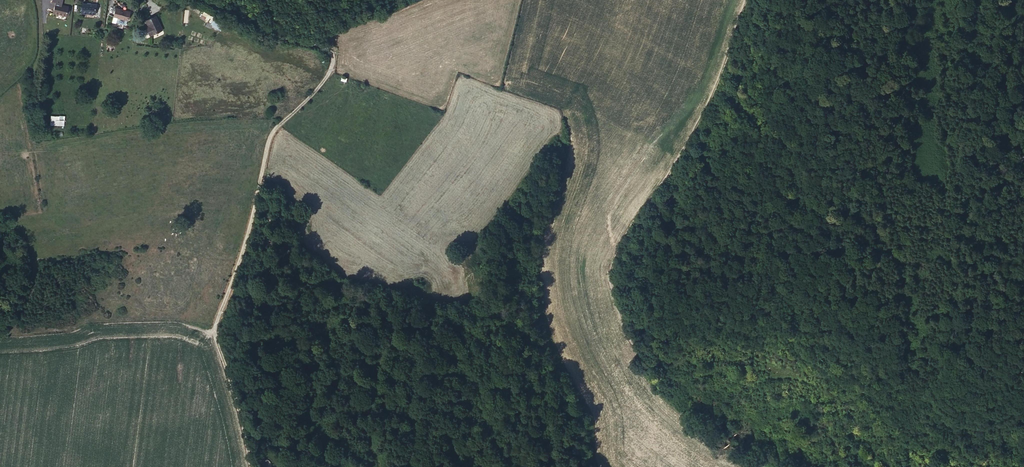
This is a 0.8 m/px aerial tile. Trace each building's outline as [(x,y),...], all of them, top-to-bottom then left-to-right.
[(90,6),(76,5),(75,15),(89,16),(90,6)] [(53,7),(49,6),(47,15),(60,18),(62,9),(53,7)] [(116,24),(117,19),(128,21),(130,11),(115,8),(113,23),(116,24)] [(201,17),(210,23),(213,18),(204,12),(201,17)] [(150,17),(140,22),(143,27),(144,29),(142,30),(145,37),(157,31),(150,17)] [(50,120),(50,126),(64,126),(64,116),(59,116),(59,121),(50,120)]
